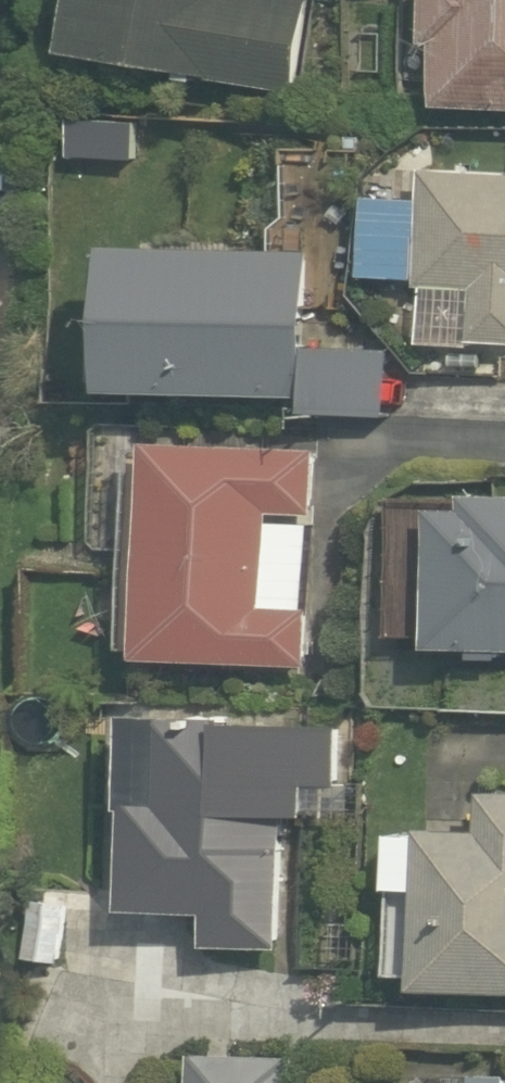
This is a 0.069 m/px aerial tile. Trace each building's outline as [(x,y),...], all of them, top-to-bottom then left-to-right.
[(97,40),(162,50),(158,78),(294,100),(298,72),(303,73),(315,0),(103,0),(97,40)] [(447,97),(504,98),(504,0),(450,0),(447,97)] [(504,337),(504,161),(430,157),(423,282),(486,286),(484,336),(504,337)] [(328,237),(150,229),(143,381),(321,389),(320,404),(399,408),(402,344),(323,340),(328,237)] [(321,654),(327,442),(173,428),(158,647),(321,654)] [(504,645),(504,481),(488,480),(487,502),(407,497),(397,638),(477,643),(504,645)] [(141,749),(137,789),(128,901),(305,915),(320,725),(192,715),(153,711),(150,750),(141,749)] [(411,825),(407,984),(504,986),(504,789),(498,789),(497,827),(411,825)] [(12,888),(0,887),(0,996),(12,888)] [(311,1059),(212,1052),(210,1082),(309,1082),(311,1059)]
